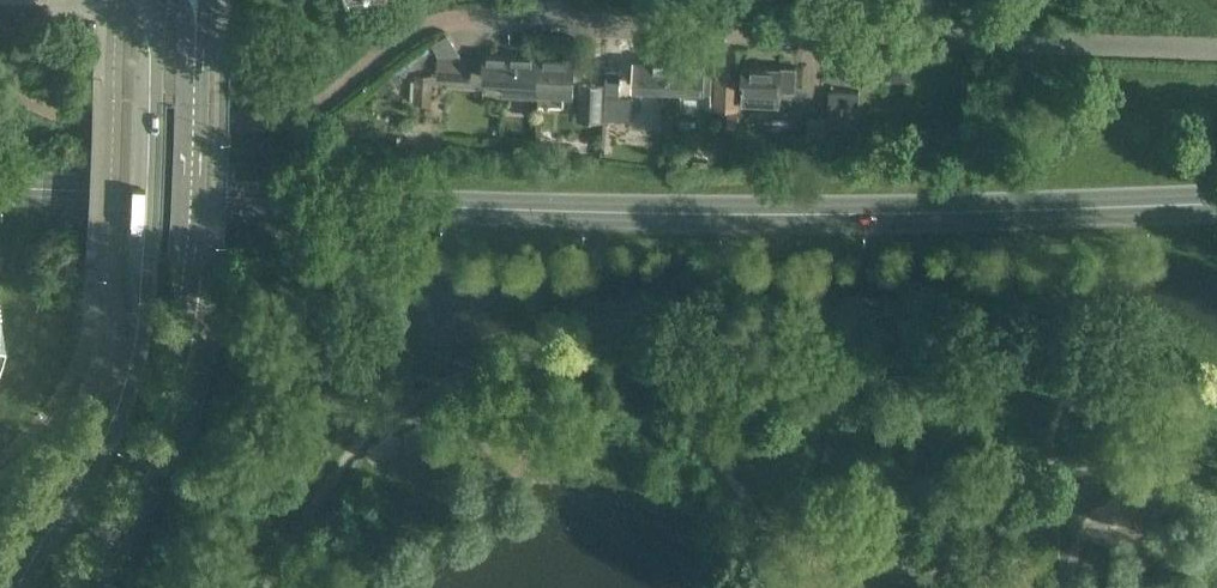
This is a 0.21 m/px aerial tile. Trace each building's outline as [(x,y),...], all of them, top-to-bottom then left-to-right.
[(539,54),(484,51),(483,77),(503,78),(502,94),(537,95),(539,54)] [(575,56),(539,54),(537,95),(573,97),(574,81),(575,56)] [(471,59),(437,56),(435,77),(470,80),(471,59)] [(668,86),(670,60),(634,58),(633,84),(668,86)] [(670,60),(668,86),(682,86),(681,102),(710,103),(711,75),(704,75),(705,62),(670,60)] [(796,66),(743,64),(742,101),(780,102),(780,88),(796,89),(796,66)] [(605,72),(604,110),(603,117),(618,118),(619,70),(605,70),(605,72)] [(576,109),(604,110),(605,72),(591,72),(591,88),(577,87),(576,109)] [(433,75),(414,74),(413,102),(431,103),(433,75)] [(716,78),(715,98),(715,103),(737,104),(737,99),(738,79),(716,78)] [(859,90),(829,89),(828,119),(858,120),(858,105),(859,90)]
